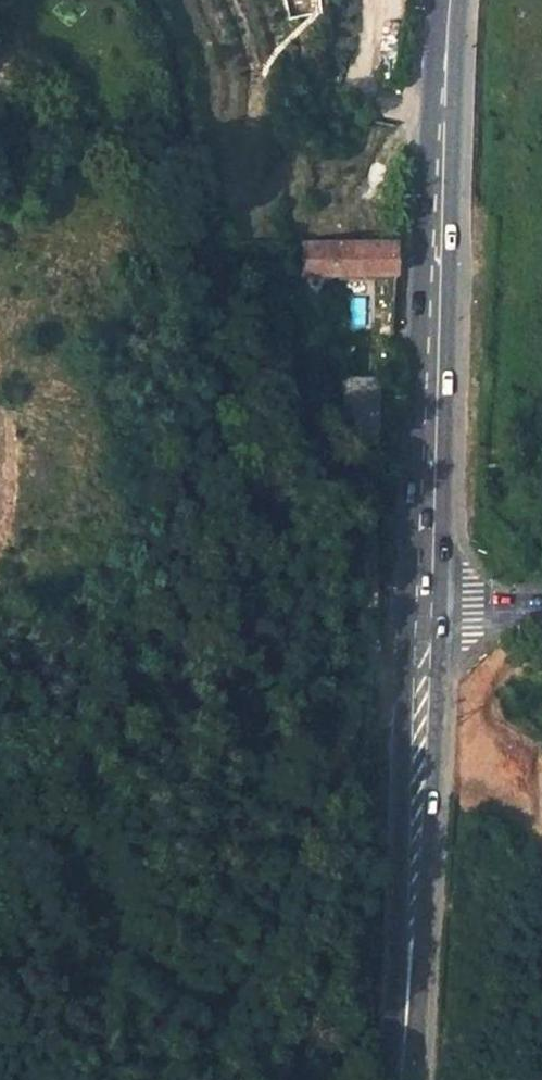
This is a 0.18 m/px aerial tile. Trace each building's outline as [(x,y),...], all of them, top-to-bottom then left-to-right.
[(399,274),(397,239),(303,242),(304,272),(335,275),(358,275),(376,274),(399,274)] [(382,372),(341,374),(341,388),(349,389),(348,441),(382,442),(382,372)]
